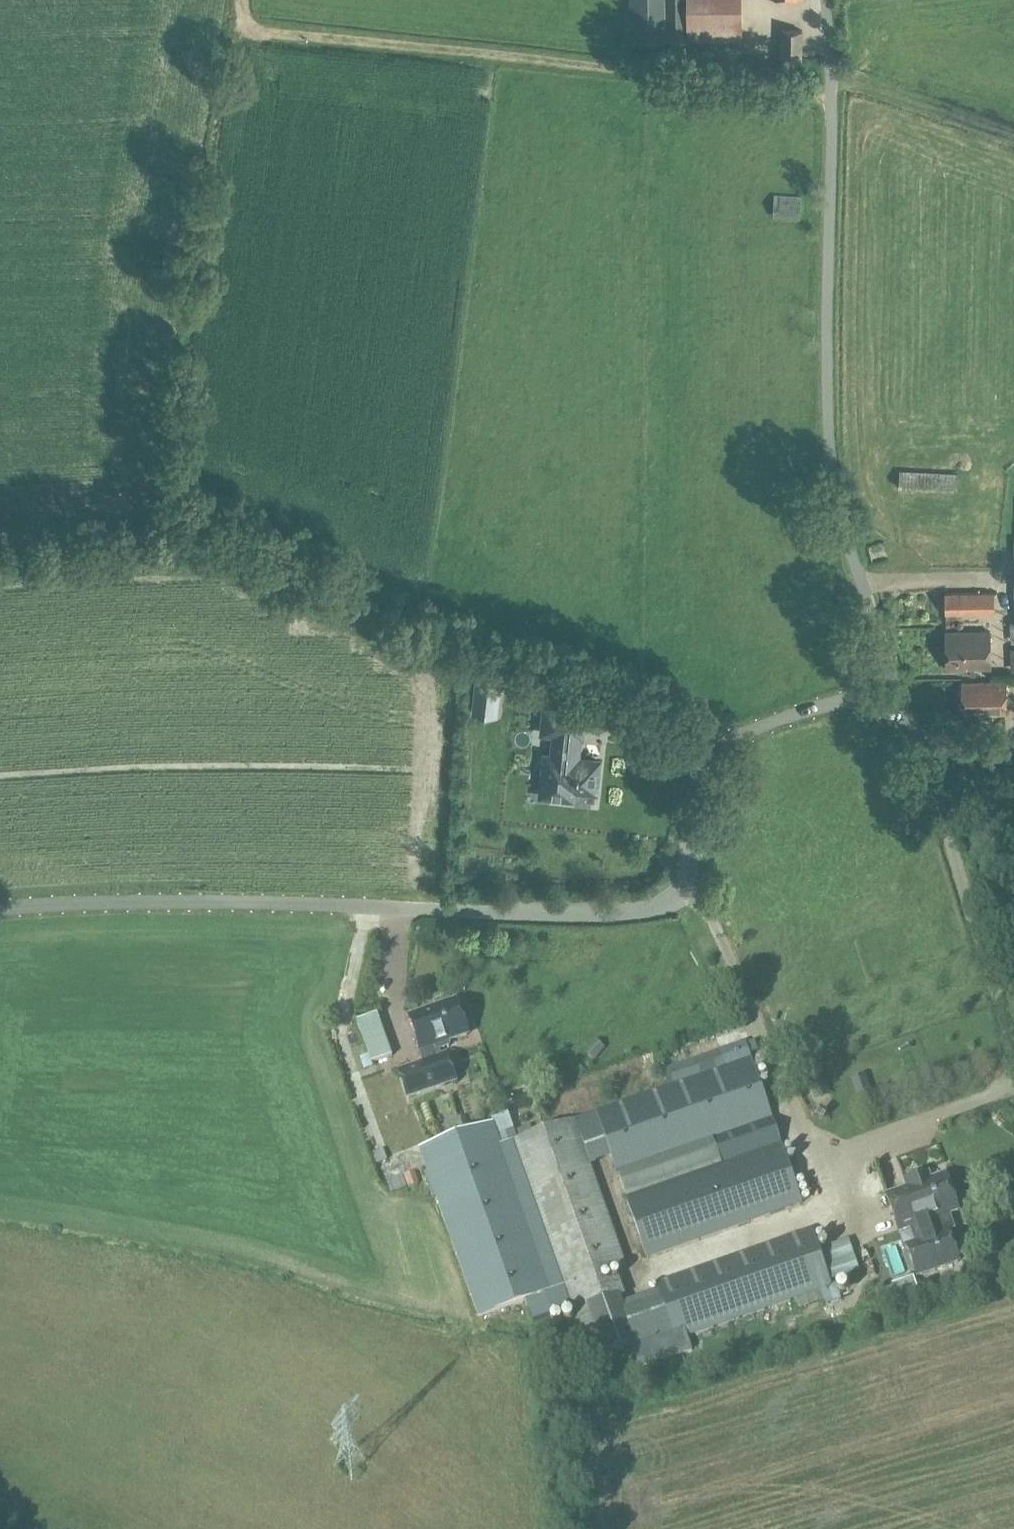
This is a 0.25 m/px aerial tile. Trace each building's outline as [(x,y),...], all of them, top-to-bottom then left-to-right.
[(669,0),(630,0),(630,43),(668,43),(669,0)] [(748,24),(748,6),(690,8),(690,25),(748,24)] [(782,31),(782,45),(781,62),(803,63),(803,31),(782,31)] [(774,218),(801,219),(801,196),(775,196),(774,218)] [(899,488),(957,491),(958,474),(900,471),(899,488)] [(945,593),(945,614),(995,614),(995,592),(945,593)] [(947,669),(991,669),(990,631),(946,632),(947,669)] [(476,668),(472,714),(499,717),(504,670),(476,668)] [(963,714),(1006,713),(1006,682),(963,682),(963,714)] [(583,738),(585,714),(544,710),(542,733),(555,735),(552,756),(545,755),(543,773),(553,774),(550,797),(573,800),(574,787),(593,789),(594,781),(598,781),(600,761),(578,759),(581,737),(583,738)] [(447,1086),(437,1058),(433,1048),(436,1047),(437,1050),(440,1052),(449,1048),(451,1045),(450,1042),(469,1036),(465,1025),(468,1024),(469,1022),(466,1012),(463,1011),(460,1012),(457,1001),(410,1018),(421,1051),(420,1051),(425,1064),(400,1073),(409,1100),(447,1086)] [(348,1017),(358,1061),(380,1056),(370,1012),(348,1017)] [(596,1040),(584,1053),(594,1062),(605,1048),(596,1040)] [(719,1051),(725,1067),(751,1058),(745,1041),(719,1051)] [(725,1067),(595,1112),(612,1158),(612,1159),(647,1259),(804,1205),(752,1058),(751,1058),(725,1067)] [(860,1074),(846,1079),(852,1097),(867,1093),(860,1074)] [(575,1122),(513,1144),(564,1289),(626,1267),(591,1166),(575,1122)] [(564,1289),(513,1144),(501,1148),(493,1124),(418,1150),(477,1319),(526,1302),(534,1323),(571,1310),(564,1289)] [(415,1171),(404,1176),(408,1188),(420,1183),(415,1171)] [(403,1176),(386,1182),(391,1194),(407,1188),(403,1176)] [(946,1177),(908,1190),(888,1197),(900,1232),(910,1229),(915,1243),(905,1246),(916,1279),(961,1263),(949,1230),(940,1234),(935,1220),(958,1211),(946,1177)] [(833,1287),(820,1250),(813,1229),(656,1284),(673,1334),(687,1329),(690,1337),(833,1287)] [(637,1343),(620,1297),(587,1308),(603,1355),(637,1343)] [(673,1334),(638,1345),(633,1347),(642,1370),(695,1351),(690,1337),(687,1329),(673,1334)]
